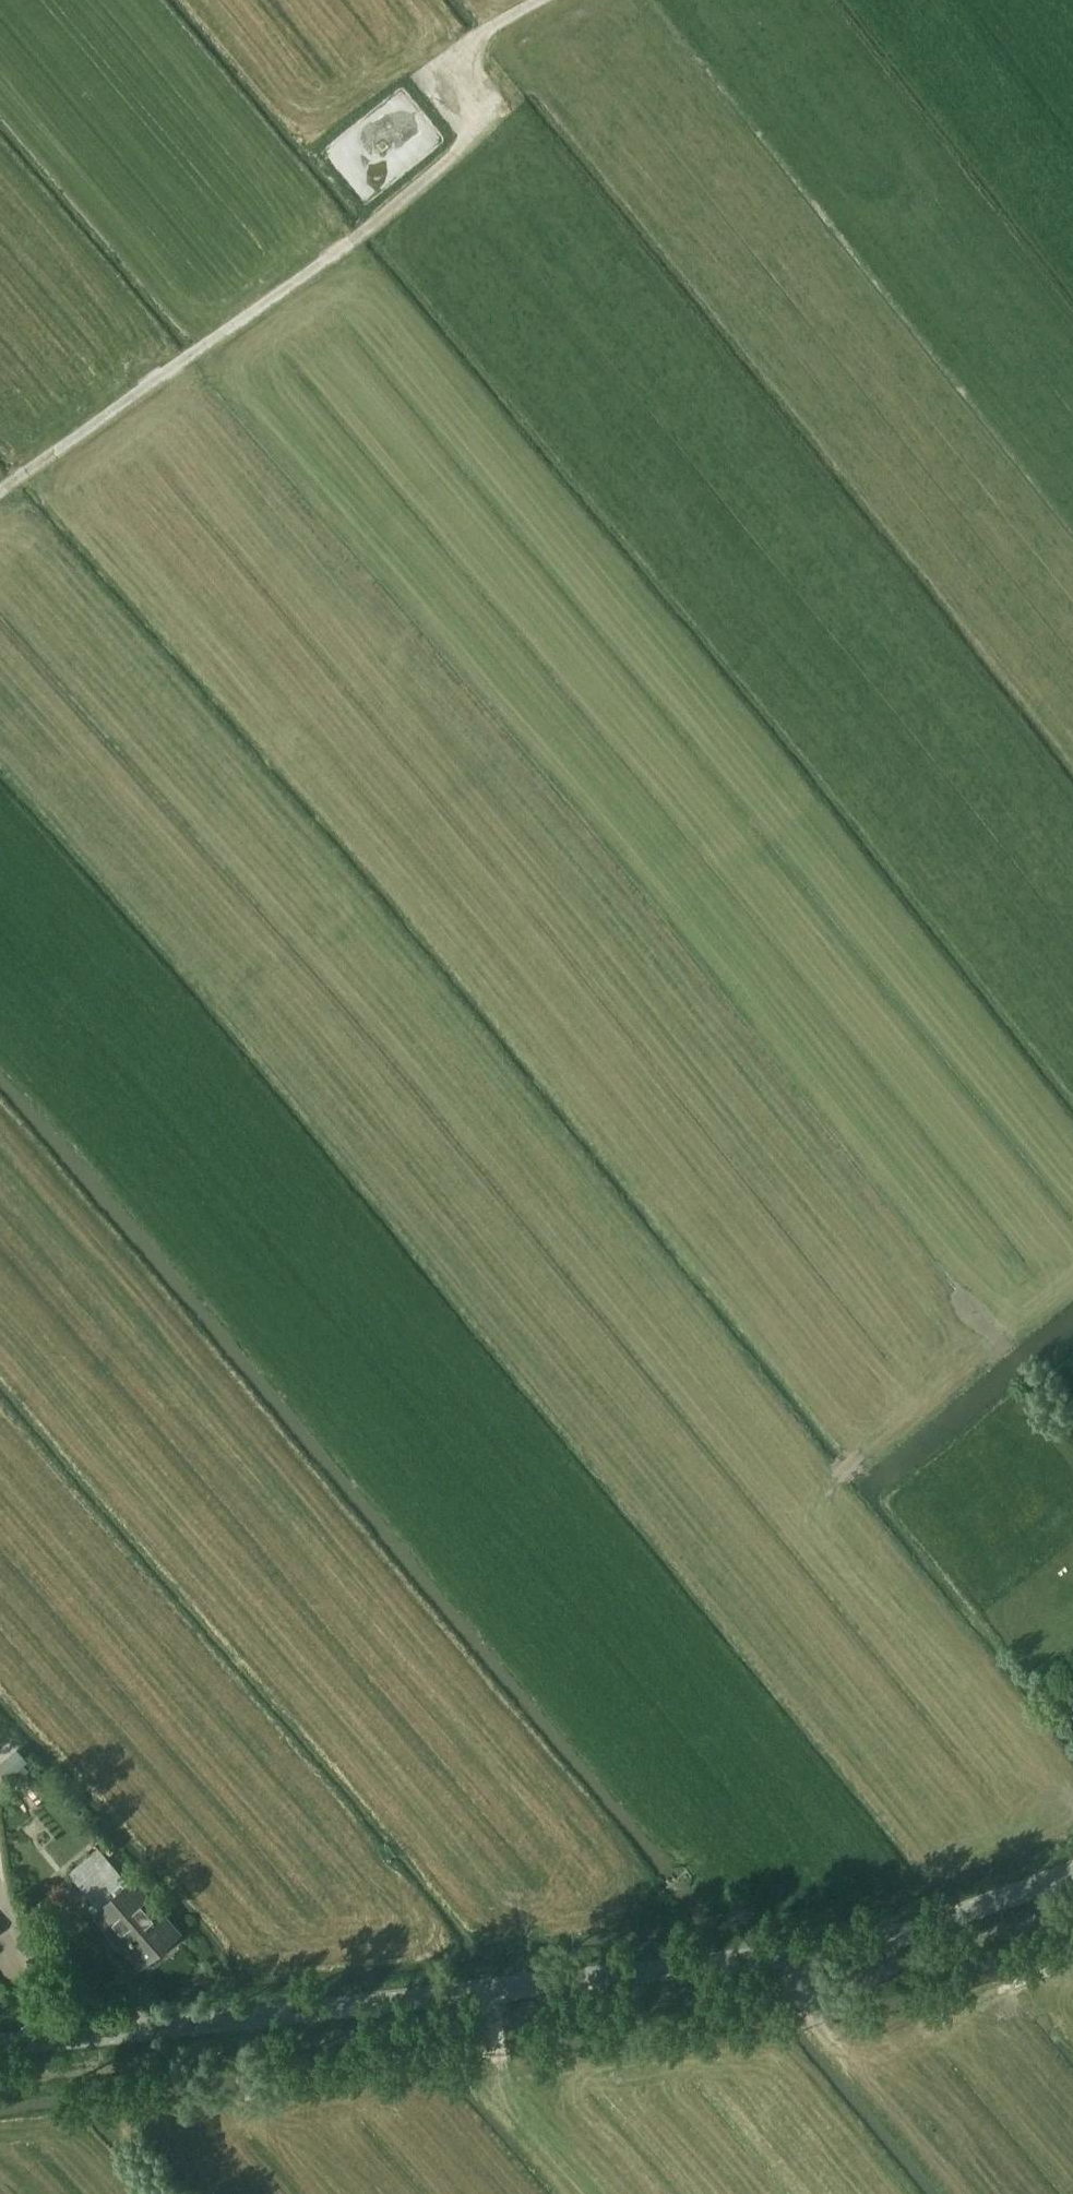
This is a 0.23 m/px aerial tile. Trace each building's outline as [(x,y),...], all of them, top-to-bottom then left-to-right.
[(16,1749),(0,1763),(0,1771),(8,1780),(18,1771),(23,1766),(28,1762),(16,1749)] [(22,1776),(28,1771),(23,1766),(18,1771),(22,1776)] [(140,1966),(178,1933),(166,1920),(167,1920),(133,1881),(120,1891),(90,1854),(68,1872),(98,1909),(93,1914),(128,1954),(128,1953),(140,1966)]
